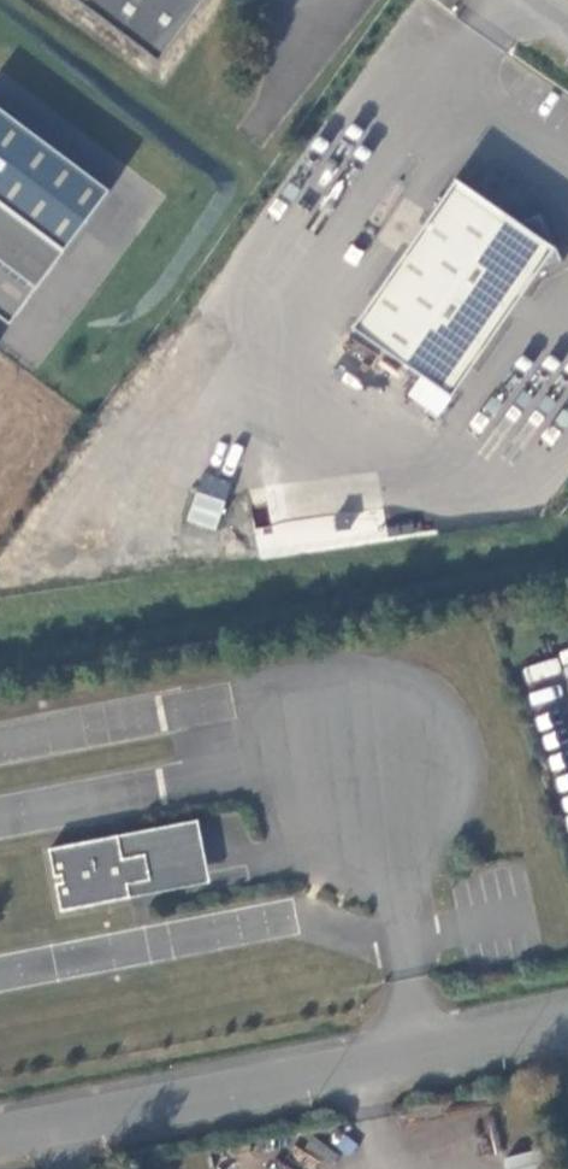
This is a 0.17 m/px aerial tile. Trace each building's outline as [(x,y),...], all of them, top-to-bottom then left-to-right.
[(163,68),(214,0),(72,0),(163,68)] [(64,255),(109,193),(0,111),(0,207),(64,255)] [(457,179),(353,327),(452,397),(539,273),(564,261),(541,213),(520,222),(457,179)] [(0,207),(0,320),(10,328),(64,255),(0,207)] [(197,492),(186,520),(215,530),(225,502),(197,492)] [(205,828),(126,843),(130,866),(156,861),(161,888),(135,893),(138,907),(217,890),(205,828)] [(126,843),(57,857),(62,884),(70,883),(71,890),(63,892),(68,918),(138,907),(135,893),(161,888),(156,861),(130,866),(126,843)] [(510,1168),(546,1168),(544,1150),(508,1155),(510,1168)]
